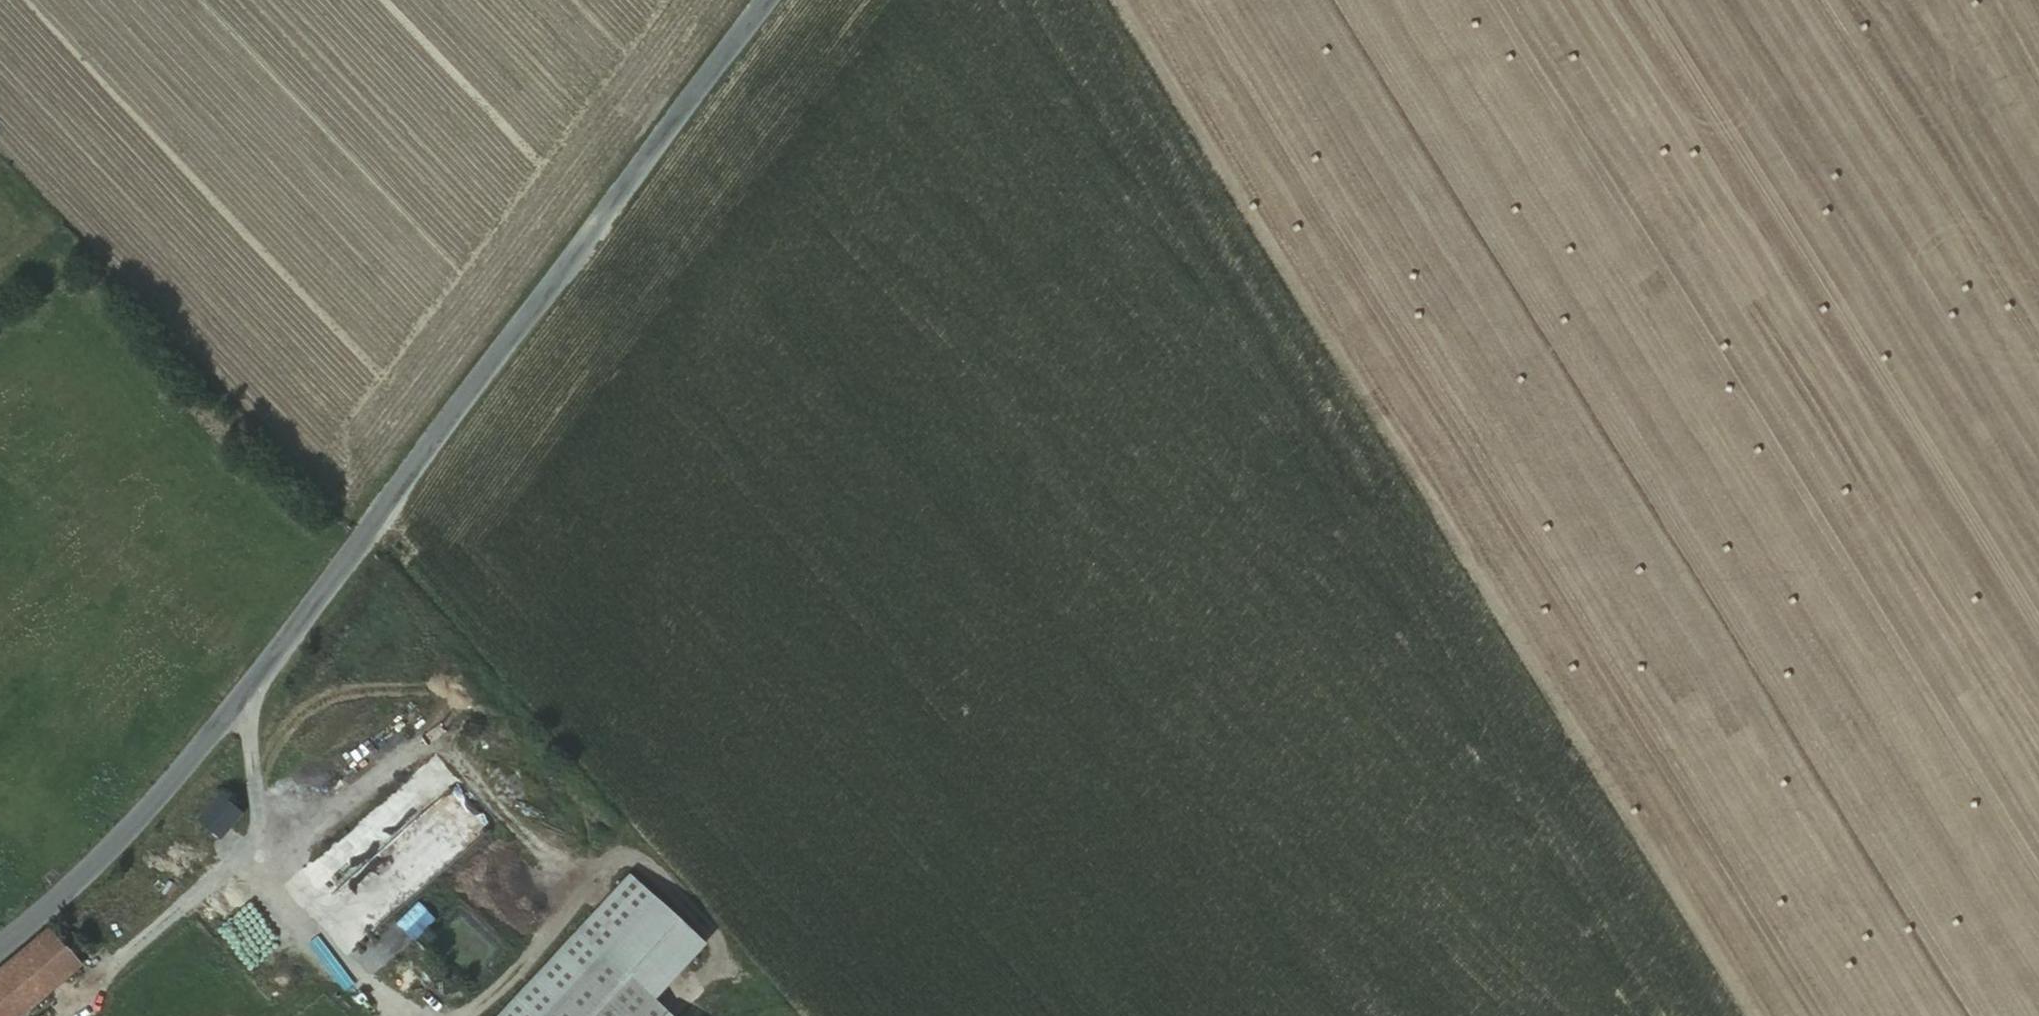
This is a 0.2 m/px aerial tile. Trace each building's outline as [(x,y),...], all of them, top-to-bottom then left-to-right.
[(134,895),(156,916),(240,819),(215,798),(134,895)] [(334,886),(400,837),(379,809),(313,859),(334,886)] [(652,901),(601,955),(650,1002),(702,948),(652,901)] [(47,933),(0,972),(0,1015),(16,1015),(75,967),(47,933)] [(497,1015),(543,1015),(601,955),(577,933),(497,1015)] [(543,1015),(637,1015),(650,1002),(601,955),(543,1015)] [(637,1015),(664,1015),(650,1002),(637,1015)]
